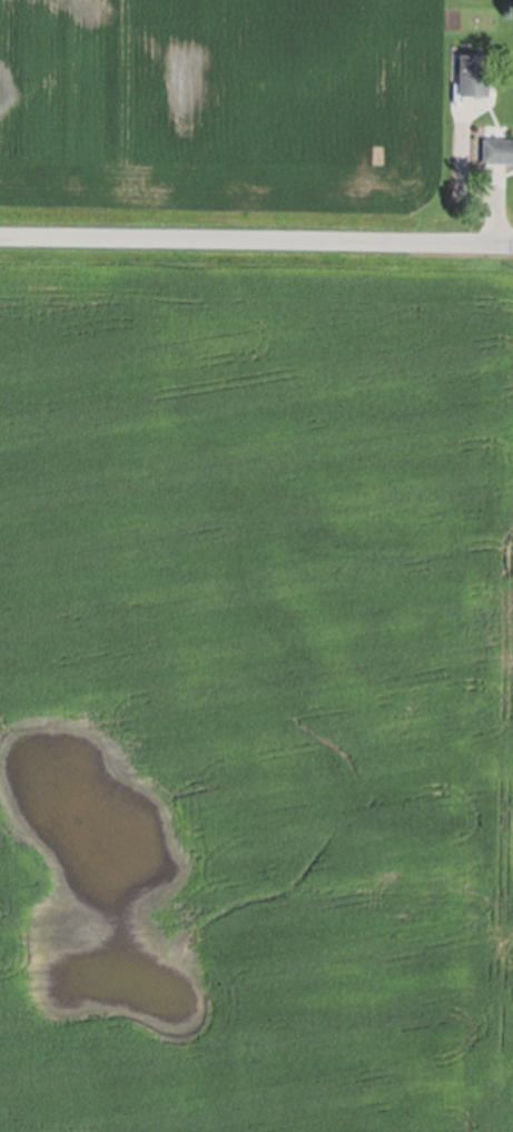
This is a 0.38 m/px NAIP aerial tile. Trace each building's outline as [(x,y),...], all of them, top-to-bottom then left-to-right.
[(461,52),(491,52),(490,95),(461,95),(461,52)] [(484,138),(512,139),(512,162),(484,161),(484,138)]
